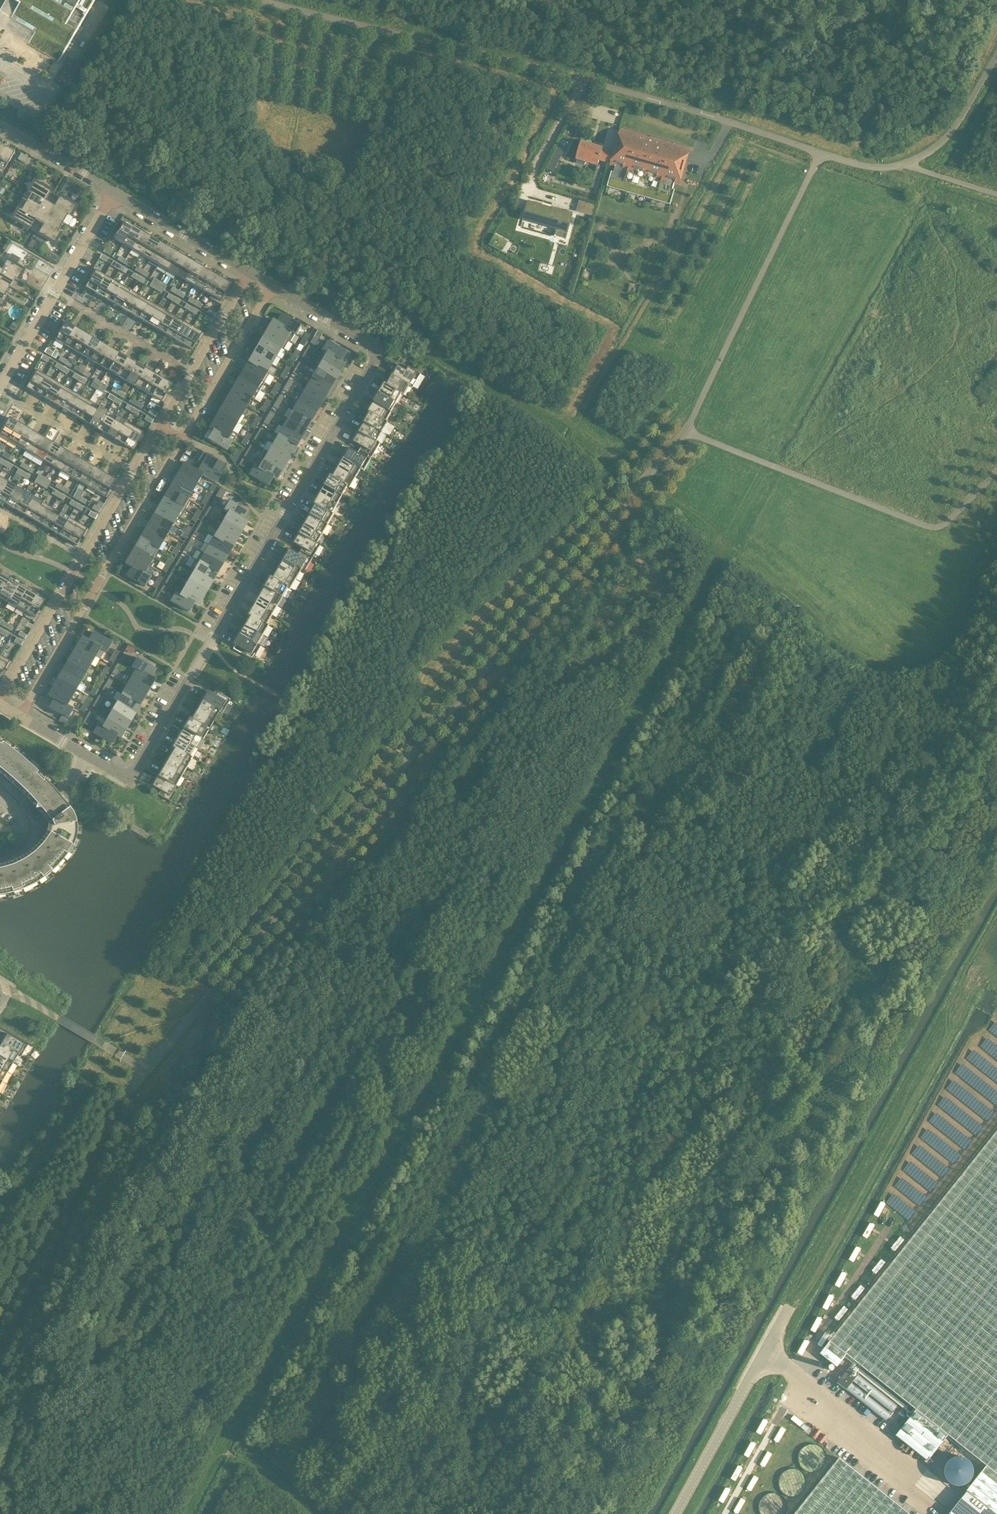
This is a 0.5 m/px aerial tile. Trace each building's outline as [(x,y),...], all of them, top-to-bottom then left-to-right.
[(28,43),(59,61),(65,51),(95,0),(6,0),(0,10),(0,28),(28,43)] [(613,153),(610,163),(610,165),(615,167),(613,172),(611,172),(607,187),(670,205),(674,190),(672,189),(674,184),(679,185),(689,150),(620,130),(613,153)] [(599,160),(610,163),(613,153),(602,150),(602,148),(580,142),(575,159),(577,159),(576,163),(584,165),(585,162),(597,165),(599,160)] [(557,147),(554,153),(561,157),(564,151),(557,147)] [(5,148),(0,155),(0,172),(2,173),(14,153),(5,148)] [(29,157),(21,153),(17,159),(25,163),(29,157)] [(72,188),(74,183),(67,179),(65,184),(72,188)] [(45,201),(51,191),(49,191),(51,188),(43,184),(41,186),(34,181),(28,192),(31,193),(45,201)] [(26,202),(44,212),(50,203),(45,201),(31,193),(26,202)] [(67,214),(67,215),(70,216),(76,206),(69,202),(70,200),(62,195),(61,197),(59,196),(54,206),(67,214)] [(528,201),(523,218),(558,228),(559,224),(562,225),(562,224),(568,225),(571,213),(528,201)] [(39,222),(44,212),(26,202),(21,210),(35,218),(34,219),(39,222)] [(597,206),(582,202),(579,210),(595,214),(597,206)] [(50,203),(44,212),(62,223),(67,215),(67,214),(54,206),(50,203)] [(21,210),(18,208),(12,219),(20,223),(18,225),(26,230),(28,228),(29,228),(34,219),(35,218),(21,210)] [(39,222),(43,224),(57,232),(57,231),(62,223),(44,212),(39,222)] [(111,238),(123,244),(133,227),(124,222),(118,231),(116,230),(111,238)] [(60,233),(57,231),(57,232),(43,224),(38,233),(39,234),(36,239),(44,244),(47,239),(54,243),(60,233)] [(142,232),(133,227),(123,244),(131,249),(142,232)] [(140,255),(150,237),(142,232),(131,249),(140,255)] [(503,253),(509,242),(495,234),(489,245),(503,253)] [(159,242),(150,237),(140,255),(149,260),(159,242)] [(32,239),(28,246),(32,249),(36,242),(32,239)] [(158,265),(168,248),(159,242),(149,260),(158,265)] [(112,252),(105,248),(103,252),(110,256),(112,252)] [(177,253),(168,248),(158,265),(167,270),(177,253)] [(58,257),(51,253),(48,257),(55,261),(58,257)] [(176,275),(186,258),(177,253),(167,270),(176,275)] [(5,263),(1,269),(1,270),(14,278),(17,280),(23,270),(16,265),(20,259),(12,254),(8,261),(6,260),(5,263)] [(101,254),(99,258),(106,263),(108,259),(101,254)] [(195,263),(186,258),(176,275),(184,280),(195,263)] [(193,286),(203,268),(195,263),(184,280),(193,286)] [(212,273),(203,268),(193,286),(202,291),(212,273)] [(9,287),(14,278),(1,270),(1,269),(0,269),(0,281),(9,287)] [(90,278),(85,287),(94,293),(104,276),(93,269),(88,277),(90,278)] [(211,296),(221,279),(212,273),(202,291),(210,296),(211,296)] [(113,281),(104,276),(94,293),(103,298),(113,281)] [(230,284),(221,279),(211,296),(210,296),(209,298),(221,305),(227,295),(225,293),(230,284)] [(4,295),(9,287),(0,281),(0,293),(4,295)] [(112,303),(122,286),(113,281),(103,298),(112,303)] [(131,291),(122,286),(112,303),(121,308),(131,291)] [(129,313),(140,296),(131,291),(121,308),(129,313)] [(148,301),(140,296),(129,313),(138,319),(148,301)] [(147,324),(157,307),(148,301),(138,319),(147,324)] [(166,312),(157,307),(147,324),(156,329),(166,312)] [(214,317),(216,313),(209,309),(207,313),(214,317)] [(166,312),(156,329),(165,334),(175,317),(166,312)] [(203,319),(210,324),(212,320),(205,315),(203,319)] [(291,331),(290,332),(294,335),(300,325),(282,315),(277,323),(291,331)] [(184,322),(175,317),(165,334),(174,339),(184,322)] [(286,339),(290,332),(291,331),(277,323),(273,321),(268,329),(286,340),(286,339)] [(52,338),(64,345),(74,327),(65,322),(59,331),(57,330),(52,338)] [(182,344),(192,327),(184,322),(174,339),(182,344)] [(83,333),(74,327),(64,345),(72,350),(83,333)] [(204,334),(192,327),(182,344),(192,350),(197,340),(199,342),(204,334)] [(288,341),(286,339),(286,340),(268,329),(263,337),(263,338),(281,348),(283,350),(288,341)] [(72,350),(81,355),(91,338),(83,333),(72,350)] [(276,356),(281,348),(263,338),(263,337),(262,336),(257,346),(258,347),(258,346),(276,356)] [(100,343),(91,338),(81,355),(90,360),(100,343)] [(321,350),(323,351),(339,360),(340,360),(344,351),(327,341),(321,350)] [(90,360),(99,365),(109,348),(100,343),(90,360)] [(271,365),(276,356),(258,346),(258,347),(253,354),(271,365)] [(53,352),(46,348),(44,352),(51,356),(53,352)] [(118,353),(109,348),(99,365),(108,370),(118,353)] [(345,363),(340,360),(339,360),(323,351),(318,359),(321,361),(321,360),(340,371),(345,363)] [(108,370),(117,376),(127,358),(118,353),(108,370)] [(266,373),(267,372),(271,365),(253,354),(249,363),(266,373)] [(42,355),(40,359),(47,363),(49,359),(42,355)] [(136,364),(127,358),(117,376),(125,381),(136,364)] [(321,360),(321,361),(316,369),(335,380),(340,371),(321,360)] [(261,381),(261,382),(264,383),(269,374),(267,372),(266,373),(249,363),(244,371),(261,381)] [(125,381),(134,386),(144,369),(136,364),(125,381)] [(392,376),(409,387),(412,388),(421,374),(408,367),(406,371),(396,365),(390,375),(392,376)] [(26,388),(35,393),(45,376),(34,369),(29,377),(31,378),(26,388)] [(153,374),(144,369),(134,386),(143,391),(153,374)] [(334,380),(335,380),(316,369),(311,377),(329,387),(333,380),(334,380)] [(257,389),(261,382),(261,381),(244,371),(239,379),(256,390),(257,389)] [(143,391),(152,396),(162,379),(153,374),(143,391)] [(54,381),(45,376),(35,393),(44,398),(54,381)] [(404,396),(409,387),(392,376),(387,385),(402,394),(402,395),(404,396)] [(324,396),(329,387),(311,377),(306,385),(324,396)] [(171,385),(162,379),(152,396),(163,403),(168,395),(166,394),(171,385)] [(259,391),(257,389),(256,390),(239,379),(234,388),(252,398),(251,398),(254,400),(259,391)] [(44,398),(53,403),(63,386),(54,381),(44,398)] [(387,385),(385,383),(379,393),(397,403),(402,395),(402,394),(387,385)] [(319,404),(324,396),(306,385),(302,394),(319,404)] [(72,391),(63,386),(53,403),(62,409),(72,391)] [(247,406),(251,398),(252,398),(234,388),(229,395),(229,396),(247,406)] [(62,409),(70,414),(81,396),(72,391),(62,409)] [(374,403),(391,413),(397,403),(379,393),(374,403)] [(315,412),(319,404),(302,394),(297,402),(315,413),(316,412),(315,412)] [(242,415),(247,406),(229,396),(229,395),(228,395),(223,404),(242,415)] [(89,402),(81,396),(70,414),(79,419),(89,402)] [(79,419),(88,424),(98,407),(89,402),(79,419)] [(292,410),(311,421),(315,413),(297,402),(292,410)] [(368,413),(370,414),(371,413),(386,422),(386,421),(391,413),(374,403),(368,413)] [(237,423),(242,415),(223,404),(218,412),(219,413),(237,423)] [(107,412),(98,407),(88,424),(97,429),(107,412)] [(155,417),(157,413),(150,409),(148,413),(155,417)] [(306,430),(311,421),(292,410),(287,419),(306,430)] [(97,429),(106,434),(116,417),(107,412),(97,429)] [(219,413),(214,421),(232,431),(237,423),(219,413)] [(388,423),(386,421),(386,422),(371,413),(370,414),(365,422),(382,433),(388,423)] [(144,420),(151,424),(153,420),(146,416),(144,420)] [(125,422),(116,417),(106,434),(115,440),(125,422)] [(8,440),(18,423),(9,418),(3,427),(1,426),(0,427),(0,436),(8,440)] [(301,438),(306,430),(287,419),(282,427),(301,438)] [(236,434),(232,431),(214,421),(213,421),(211,425),(212,425),(209,430),(213,432),(214,432),(227,439),(228,439),(232,441),(236,434)] [(125,422),(115,440),(123,445),(134,427),(125,422)] [(365,422),(360,431),(377,441),(382,433),(365,422)] [(27,428),(18,423),(8,440),(16,445),(27,428)] [(145,434),(134,427),(123,445),(133,450),(137,442),(140,444),(145,434)] [(300,439),(301,438),(282,427),(277,435),(295,446),(299,438),(300,439)] [(16,445),(25,451),(35,433),(27,428),(16,445)] [(380,443),(377,441),(360,431),(358,430),(352,440),(362,446),(360,450),(372,457),(380,443)] [(232,441),(228,439),(227,439),(214,432),(213,432),(209,440),(226,451),(232,441)] [(44,438),(35,433),(25,451),(34,456),(44,438)] [(290,454),(295,446),(277,435),(272,444),(290,454)] [(34,456),(43,461),(53,444),(44,438),(34,456)] [(62,449),(53,444),(43,461),(52,466),(62,449)] [(285,462),(290,454),(272,444),(267,452),(285,462)] [(234,464),(242,451),(237,448),(232,457),(232,456),(231,459),(234,464)] [(344,459),(361,469),(364,471),(372,457),(360,450),(358,454),(347,448),(341,458),(344,459)] [(52,466),(61,471),(71,454),(62,449),(52,466)] [(285,462),(267,452),(264,450),(259,458),(263,460),(280,471),(285,462)] [(80,459),(71,454),(61,471),(69,476),(80,459)] [(202,463),(219,473),(224,465),(207,454),(202,463)] [(69,476),(78,482),(88,464),(80,459),(69,476)] [(356,478),(361,469),(344,459),(338,468),(356,478)] [(275,479),(280,471),(263,460),(258,468),(258,469),(271,477),(275,479)] [(214,482),(219,473),(202,463),(197,471),(202,474),(201,475),(214,482)] [(97,470),(88,464),(78,482),(87,487),(97,470)] [(197,471),(185,464),(179,472),(197,483),(201,475),(202,474),(197,471)] [(258,469),(258,468),(254,465),(248,475),(266,485),(271,477),(258,469)] [(350,488),(356,478),(338,468),(333,477),(348,486),(348,487),(350,488)] [(87,487),(96,492),(106,475),(97,470),(87,487)] [(192,491),(197,483),(179,472),(174,481),(192,491)] [(115,480),(106,475),(96,492),(107,499),(112,491),(110,489),(115,480)] [(333,477),(331,475),(325,485),(343,495),(348,487),(348,486),(333,477)] [(187,499),(192,491),(174,481),(170,488),(170,489),(187,499)] [(0,494),(0,501),(6,504),(16,487),(7,482),(0,494)] [(320,495),(337,505),(343,495),(325,485),(320,495)] [(16,487),(6,504),(14,509),(25,492),(16,487)] [(163,497),(164,498),(165,497),(185,509),(190,501),(187,499),(170,489),(170,488),(169,488),(163,497)] [(25,492),(14,509),(23,515),(34,497),(25,492)] [(337,505),(320,495),(314,505),(316,506),(316,505),(332,514),(332,513),(337,505)] [(34,497),(23,515),(32,520),(42,503),(34,497)] [(180,518),(185,509),(165,497),(164,498),(160,506),(177,516),(180,518)] [(223,510),(227,513),(228,512),(241,520),(242,519),(246,511),(229,501),(223,510)] [(42,503),(32,520),(41,525),(51,508),(42,503)] [(99,513),(101,509),(94,505),(92,509),(99,513)] [(316,506),(311,515),(328,525),(334,515),(332,513),(332,514),(316,505),(316,506)] [(177,516),(160,506),(155,514),(173,524),(177,516)] [(51,508),(41,525),(50,530),(60,513),(51,508)] [(88,515),(95,520),(97,516),(90,511),(88,515)] [(246,522),(242,519),(241,520),(228,512),(227,513),(223,520),(240,531),(246,522)] [(60,513),(50,530),(59,535),(69,518),(60,513)] [(168,533),(173,524),(155,514),(150,522),(168,533)] [(323,534),(328,525),(311,515),(306,524),(323,534)] [(69,518),(59,535),(67,540),(78,523),(69,518)] [(218,528),(236,539),(240,531),(223,520),(218,528)] [(163,541),(168,533),(150,522),(145,531),(163,541)] [(78,523),(67,540),(77,546),(82,536),(84,538),(89,530),(78,523)] [(318,543),(323,534),(306,524),(300,533),(318,543)] [(213,537),(231,547),(236,539),(218,528),(213,537)] [(158,549),(163,541),(145,531),(140,539),(158,549)] [(302,548),(300,551),(313,559),(321,544),(318,543),(300,533),(298,531),(292,542),(302,548)] [(231,547),(213,537),(208,545),(226,555),(231,547)] [(153,558),(158,549),(140,539),(136,547),(153,558)] [(208,545),(204,553),(203,554),(222,564),(227,555),(226,555),(208,545)] [(130,555),(148,566),(153,558),(136,547),(135,546),(130,555)] [(304,573),(313,559),(300,551),(298,555),(288,549),(282,559),(284,560),(284,561),(301,571),(304,573)] [(198,562),(217,573),(222,564),(203,554),(204,553),(201,551),(196,561),(198,562)] [(143,574),(144,574),(148,566),(130,555),(124,564),(132,568),(143,574)] [(284,561),(279,569),(296,579),(301,571),(284,561)] [(198,562),(194,570),(211,580),(211,581),(212,582),(217,573),(198,562)] [(132,568),(127,576),(145,587),(150,577),(144,574),(143,574),(132,568)] [(290,589),(296,579),(279,569),(274,578),(273,579),(289,588),(288,588),(290,589)] [(206,589),(211,581),(211,580),(194,570),(189,578),(206,589)] [(9,580),(0,575),(0,595),(9,580)] [(272,577),(266,587),(283,597),(288,588),(289,588),(273,579),(274,578),(272,577)] [(184,587),(201,597),(206,589),(189,578),(184,587)] [(0,595),(0,598),(7,602),(18,585),(9,580),(0,595)] [(18,585),(7,602),(16,608),(26,590),(18,585)] [(192,603),(196,606),(201,597),(184,587),(179,594),(179,595),(192,603)] [(278,606),(283,597),(266,587),(260,596),(278,606)] [(25,613),(35,595),(26,590),(16,608),(25,612),(25,613)] [(187,612),(192,603),(179,595),(179,594),(175,592),(170,601),(187,612)] [(25,613),(25,612),(23,615),(35,622),(41,611),(39,610),(44,601),(35,595),(25,613)] [(272,615),(278,606),(260,596),(255,605),(272,615)] [(267,625),(267,624),(272,615),(255,605),(249,615),(251,616),(252,616),(267,625)] [(251,616),(246,625),(263,635),(269,625),(267,624),(267,625),(252,616),(251,616)] [(258,644),(263,635),(246,625),(241,634),(258,644)] [(25,640),(27,636),(20,631),(18,635),(25,640)] [(100,648),(100,649),(106,652),(112,643),(94,632),(89,641),(100,648)] [(258,644),(241,634),(239,633),(237,635),(233,643),(243,649),(241,653),(253,660),(261,646),(258,644)] [(78,646),(96,656),(100,649),(100,648),(89,641),(83,637),(78,646)] [(14,642),(21,646),(23,642),(16,638),(14,642)] [(78,646),(73,654),(91,664),(96,656),(78,646)] [(86,673),(86,672),(91,664),(73,654),(68,662),(86,673)] [(5,669),(7,670),(11,662),(0,656),(0,676),(5,669)] [(131,667),(133,668),(133,667),(149,676),(150,676),(154,668),(137,657),(131,667)] [(86,673),(68,662),(63,670),(63,671),(81,681),(81,682),(83,683),(89,674),(86,672),(86,673)] [(155,679),(150,676),(149,676),(133,667),(133,668),(128,675),(150,688),(155,679)] [(76,690),(81,682),(81,681),(63,671),(63,670),(62,670),(57,678),(76,690)] [(144,697),(150,688),(128,675),(123,684),(126,686),(126,685),(144,696),(143,696),(144,697)] [(71,698),(76,690),(57,678),(52,687),(53,688),(53,687),(71,698)] [(126,686),(121,693),(139,704),(143,696),(144,696),(126,685),(126,686)] [(66,706),(67,705),(71,698),(53,687),(53,688),(48,696),(54,700),(55,699),(66,706)] [(201,702),(218,712),(222,714),(230,700),(218,692),(215,696),(205,690),(199,700),(201,702)] [(134,712),(139,704),(121,693),(116,701),(116,702),(134,712)] [(73,709),(67,705),(66,706),(55,699),(54,700),(50,708),(62,715),(67,718),(73,709)] [(111,710),(129,721),(134,712),(116,702),(116,701),(114,700),(108,709),(111,710)] [(213,721),(218,712),(201,702),(196,711),(213,721)] [(213,721),(196,711),(192,708),(187,718),(189,719),(206,729),(205,730),(207,731),(213,721)] [(124,729),(129,721),(111,710),(106,718),(124,729)] [(64,724),(67,718),(62,715),(58,721),(64,724)] [(119,738),(124,729),(106,718),(102,726),(102,727),(115,735),(119,738)] [(183,728),(200,738),(205,730),(206,729),(189,719),(183,728)] [(102,727),(102,726),(98,724),(92,733),(110,743),(115,735),(102,727)] [(195,747),(200,738),(183,728),(178,737),(195,747)] [(190,756),(195,747),(178,737),(172,747),(174,748),(189,757),(190,756)] [(6,895),(11,893),(16,892),(21,890),(26,888),(30,886),(34,884),(41,879),(48,874),(55,868),(59,864),(63,860),(66,855),(69,850),(72,844),(74,839),(76,833),(76,831),(76,828),(76,825),(75,823),(74,819),(73,815),(70,810),(69,808),(67,805),(59,796),(52,788),(45,780),(33,768),(21,757),(12,750),(1,742),(0,741),(0,770),(5,774),(13,781),(22,789),(28,795),(36,803),(42,811),(51,822),(53,827),(50,827),(49,834),(42,844),(33,853),(23,860),(12,866),(0,869),(0,895),(6,895)] [(174,748),(169,757),(186,767),(192,757),(190,756),(189,757),(174,748)] [(180,777),(186,767),(169,757),(163,767),(180,777)] [(175,785),(180,777),(163,767),(158,775),(175,785)] [(179,787),(175,785),(158,775),(156,774),(150,784),(160,790),(158,794),(170,802),(179,787)] [(1,1044),(18,1054),(21,1056),(27,1046),(4,1033),(0,1040),(0,1044),(1,1044)] [(18,1054),(1,1044),(0,1045),(0,1056),(13,1063),(18,1054)] [(0,1056),(0,1068),(7,1072),(13,1063),(0,1056)] [(831,1340),(820,1354),(836,1367),(847,1354),(916,1410),(896,1435),(928,1461),(948,1435),(986,1466),(966,1491),(967,1491),(949,1513),(996,1513),(996,1131),(831,1340)] [(859,1374),(849,1367),(837,1383),(846,1390),(859,1374)] [(902,1422),(898,1419),(889,1430),(894,1434),(902,1422)] [(956,1449),(951,1445),(939,1460),(944,1464),(956,1449)] [(807,1451),(809,1465),(819,1464),(817,1450),(807,1451)] [(839,1458),(795,1513),(910,1513),(839,1458)] [(788,1479),(797,1477),(795,1470),(786,1472),(788,1479)]
